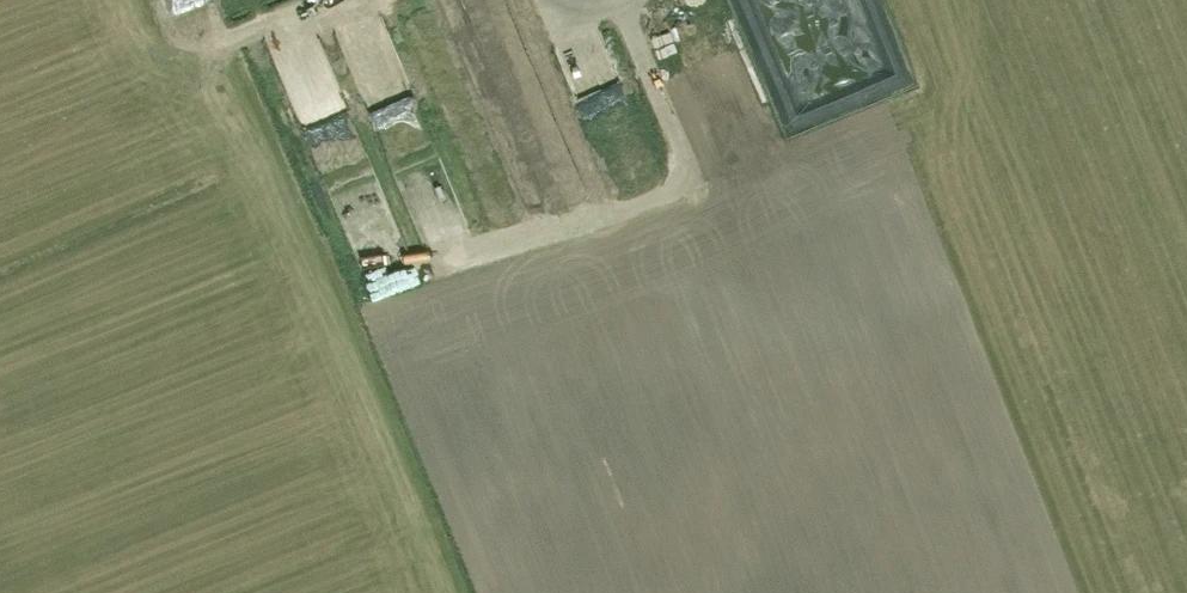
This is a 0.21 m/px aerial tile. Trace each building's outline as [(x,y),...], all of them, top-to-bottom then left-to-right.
[(493,15),(474,16),(475,35),(494,33),(493,15)] [(568,109),(576,135),(596,129),(587,103),(568,109)]
